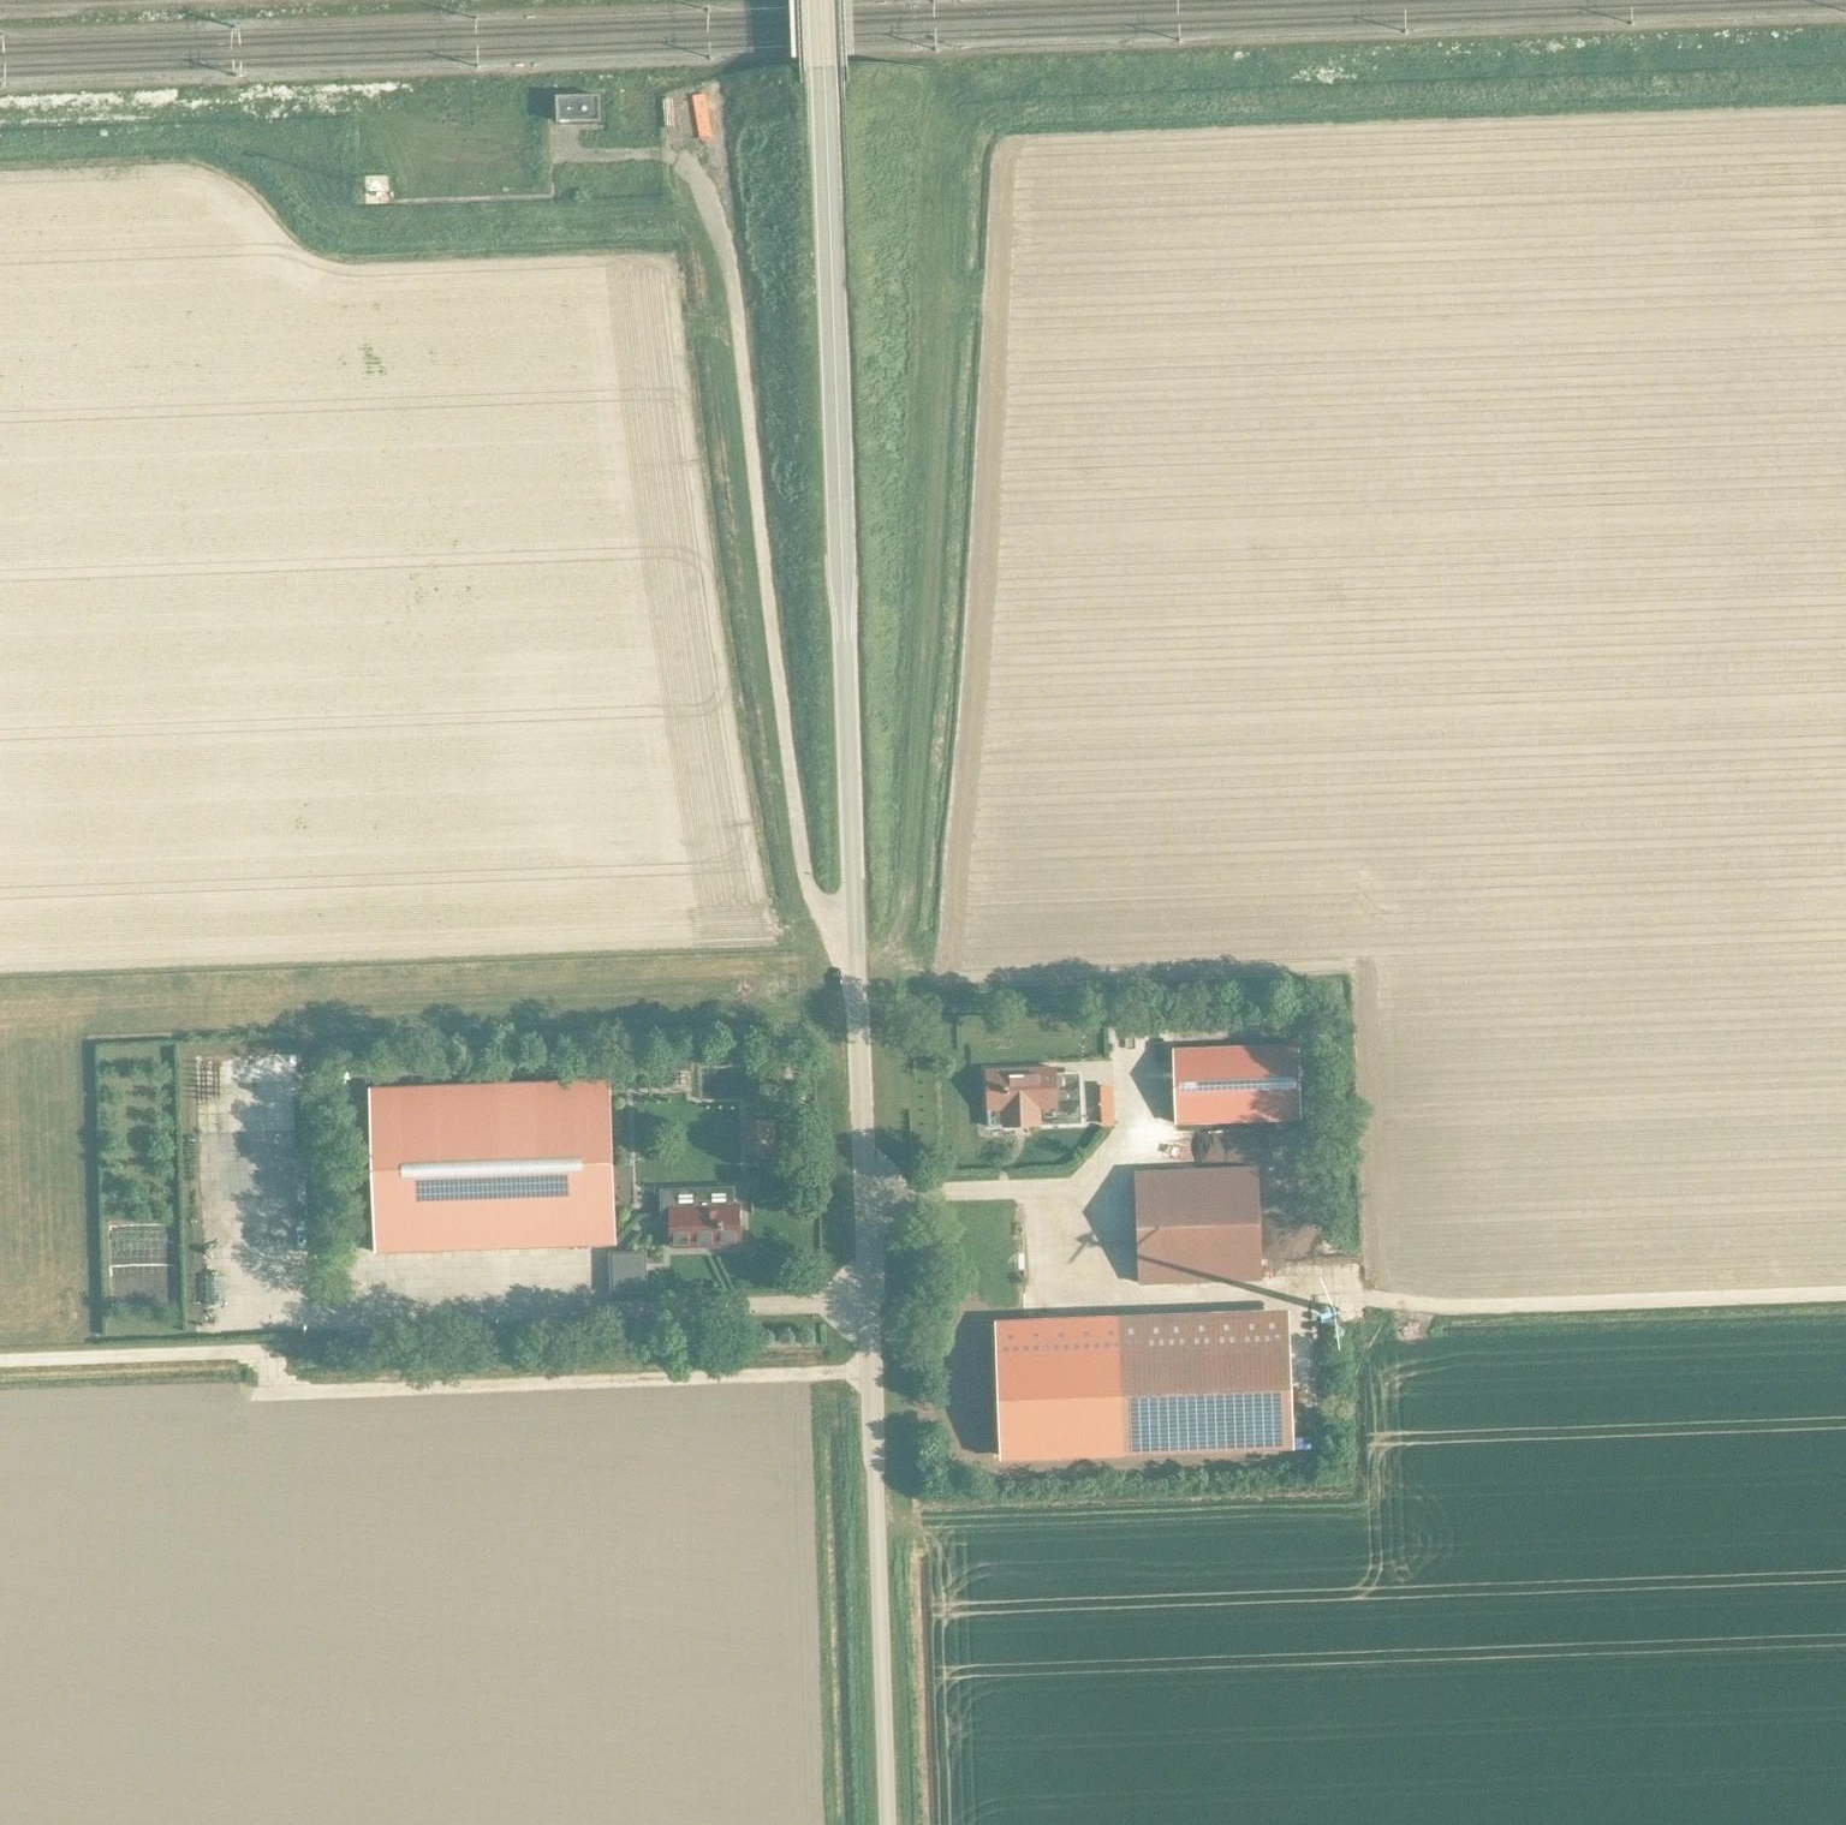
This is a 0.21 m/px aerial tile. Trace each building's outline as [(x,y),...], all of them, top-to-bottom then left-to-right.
[(599,123),(598,95),(553,97),(554,124),(599,123)] [(1297,1120),(1294,1047),(1171,1051),(1174,1125),(1297,1120)] [(986,1112),(986,1128),(1001,1128),(1015,1127),(1015,1126),(1022,1125),(1022,1127),(1036,1127),(1036,1126),(1039,1126),(1038,1110),(1055,1110),(1054,1106),(1074,1105),(1073,1089),(1054,1090),(1053,1070),(984,1072),(985,1112),(986,1112)] [(608,1082),(368,1090),(373,1254),(613,1245),(608,1082)] [(1138,1285),(1258,1281),(1254,1169),(1134,1174),(1138,1285)] [(668,1247),(737,1246),(736,1206),(667,1208),(668,1247)] [(609,1255),(610,1294),(644,1293),(642,1254),(609,1255)] [(1113,1320),(1118,1453),(1288,1447),(1283,1314),(1113,1320)]
